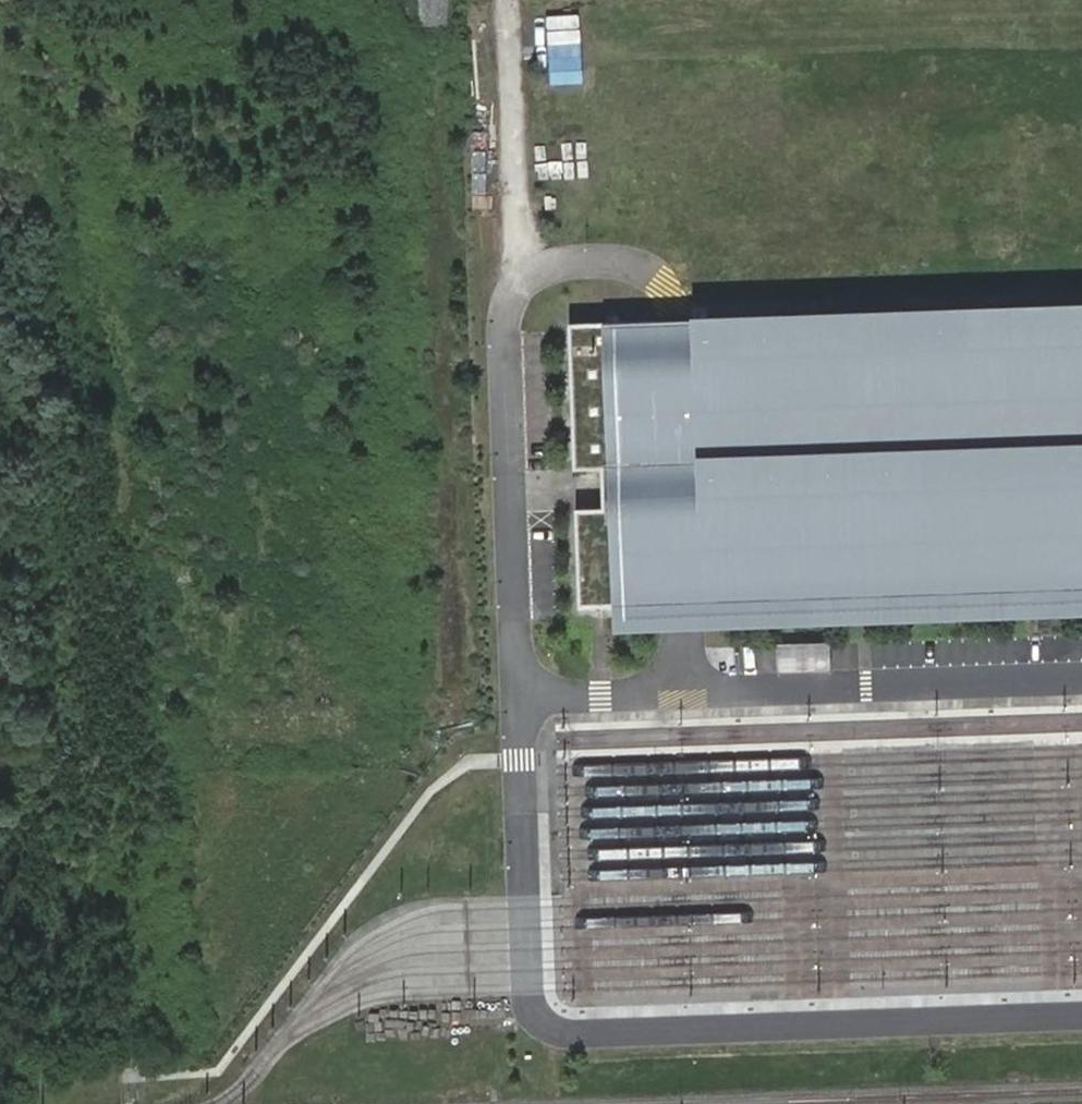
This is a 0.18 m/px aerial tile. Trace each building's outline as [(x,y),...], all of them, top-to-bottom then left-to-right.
[(774,313),(774,330),(744,331),(743,313),(694,315),(675,316),(657,316),(565,320),(571,467),(602,465),(603,484),(603,506),(572,508),(576,602),(607,601),(608,612),(608,619),(608,627),(664,625),(690,625),(703,624),(856,618),(864,618),(870,618),(1081,610),(1081,300),(774,313)]
